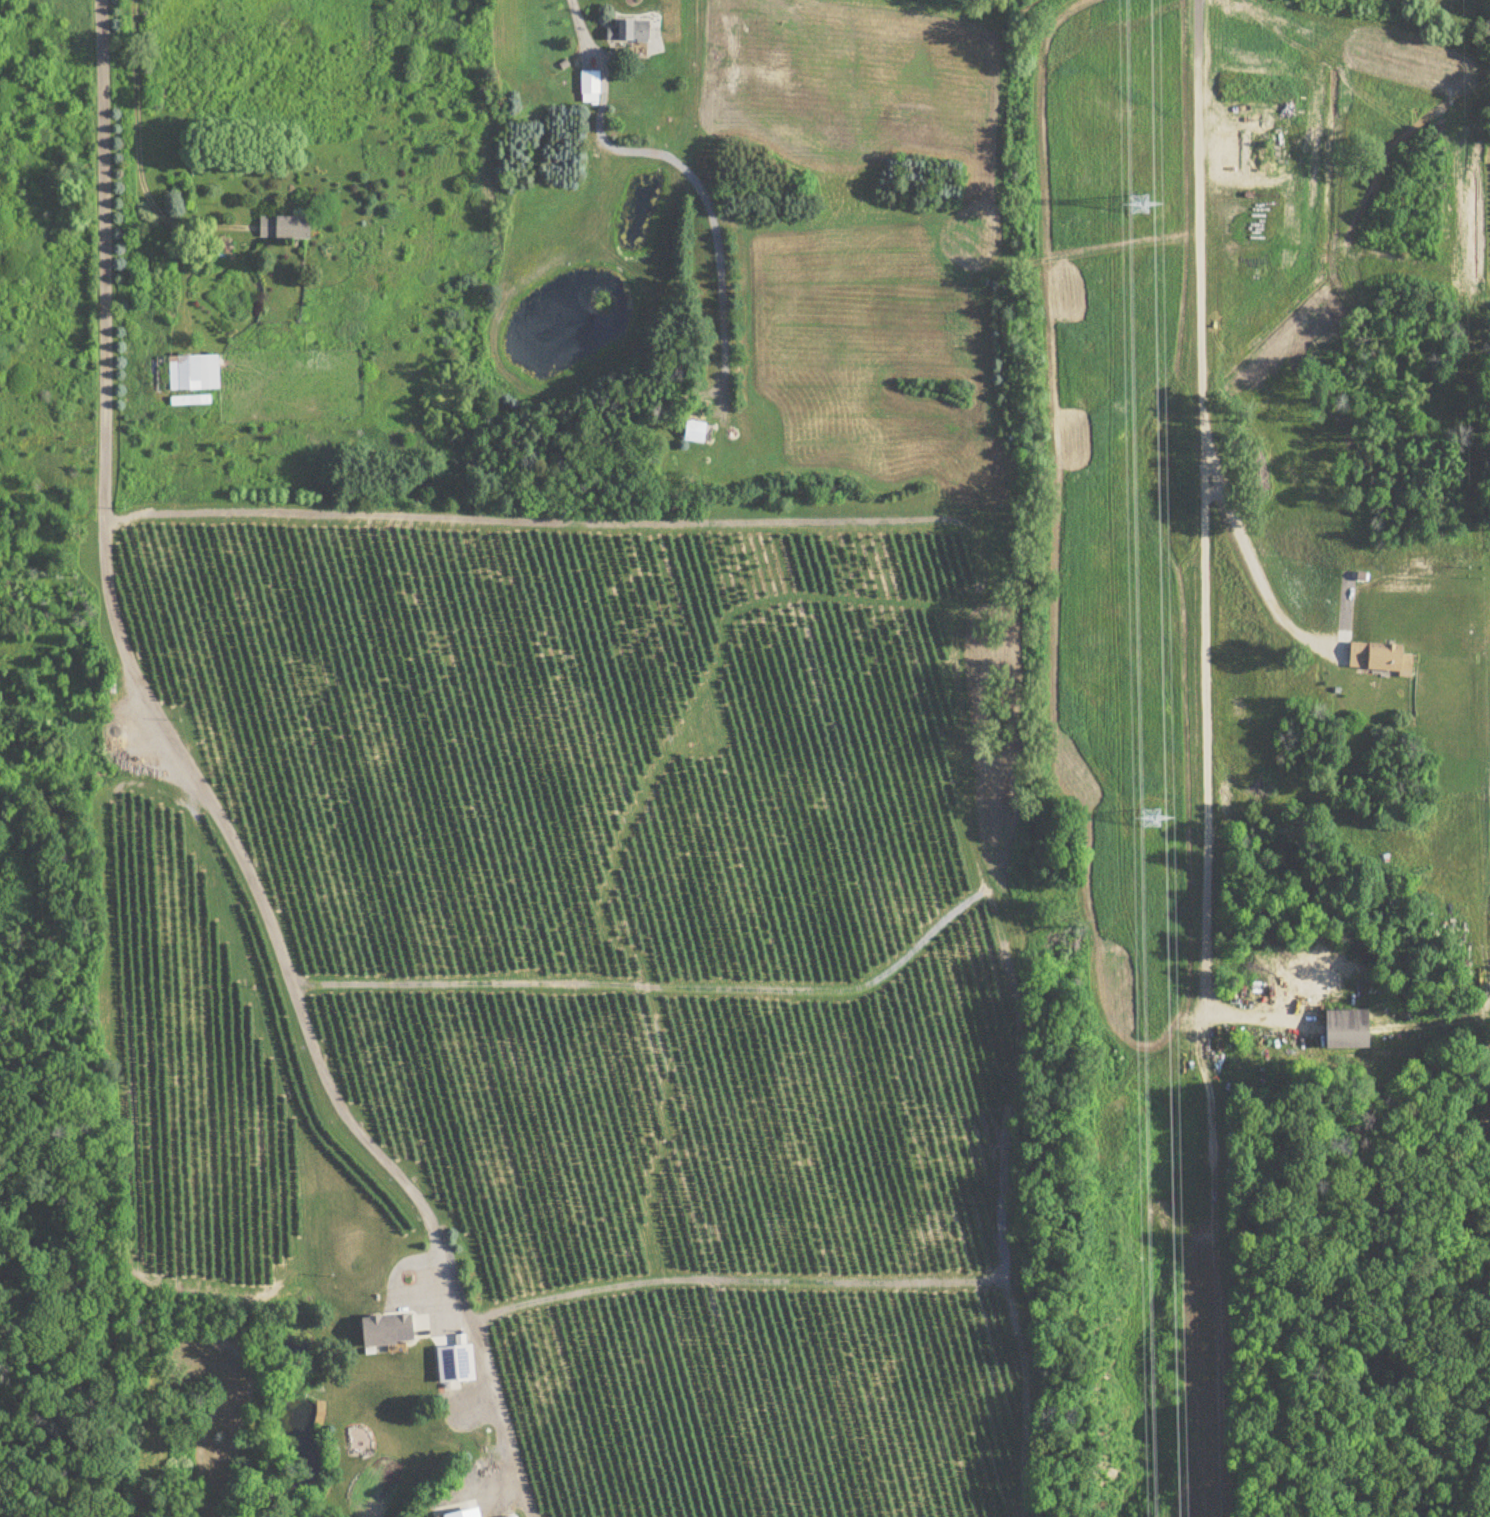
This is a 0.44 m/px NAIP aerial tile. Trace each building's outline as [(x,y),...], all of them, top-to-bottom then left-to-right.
[(648,19),(616,19),(616,29),(606,29),(606,41),(648,41),(648,19)] [(600,102),(600,71),(581,71),(581,102),(600,102)] [(310,216),(260,216),(260,238),(310,238),(310,216)] [(219,389),(219,355),(169,356),(170,390),(219,389)] [(211,396),(170,396),(170,404),(211,404),(211,396)] [(705,423),(685,421),(683,441),(703,443),(705,423)] [(1402,645),(1350,643),(1348,670),(1411,673),(1411,657),(1401,656),(1402,645)] [(1367,1011),(1325,1011),(1325,1050),(1367,1050),(1367,1011)] [(360,1317),(361,1346),(413,1344),(411,1314),(360,1317)] [(436,1347),(438,1383),(473,1382),(472,1346),(436,1347)]
